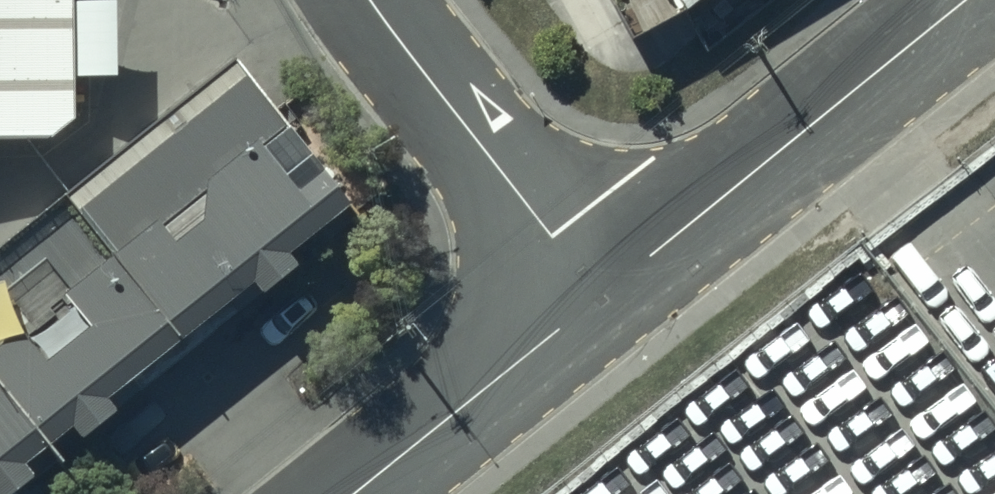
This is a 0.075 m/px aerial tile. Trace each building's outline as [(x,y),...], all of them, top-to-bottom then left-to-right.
[(63,133),(63,0),(0,0),(0,133),(63,133)] [(690,23),(721,0),(677,0),(690,23)] [(237,60),(0,249),(0,477),(349,199),(237,60)]
